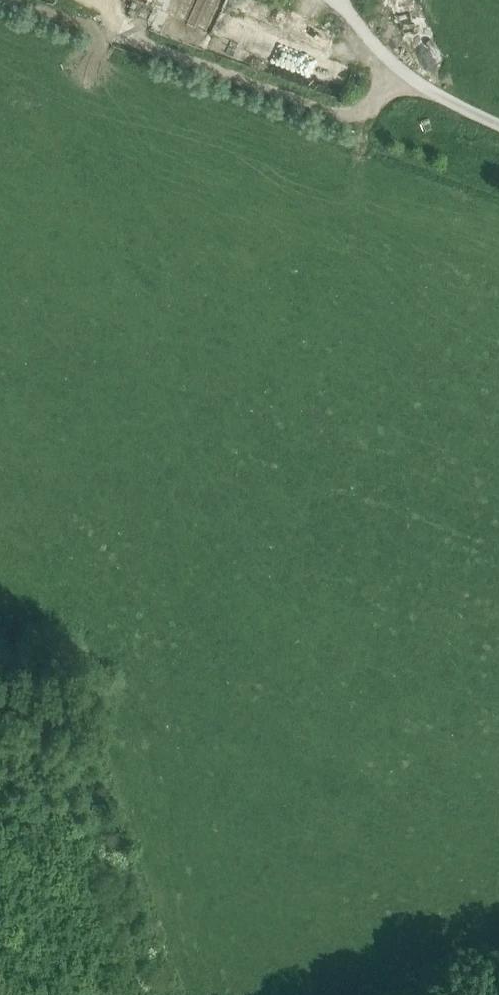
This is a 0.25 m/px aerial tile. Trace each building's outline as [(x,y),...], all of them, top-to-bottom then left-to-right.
[(90,12),(119,0),(86,0),(90,12)] [(147,3),(212,34),(227,0),(148,0),(147,3)]
